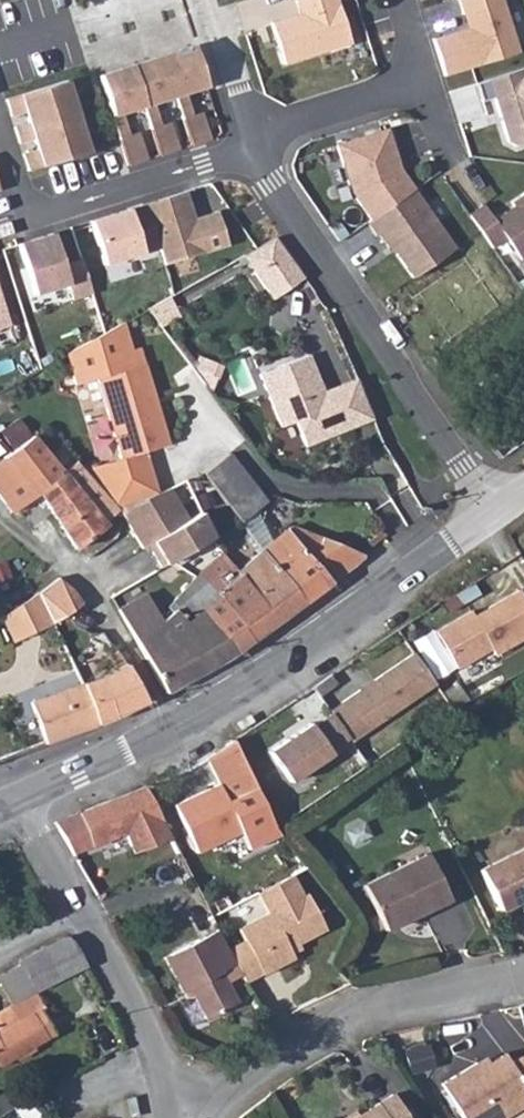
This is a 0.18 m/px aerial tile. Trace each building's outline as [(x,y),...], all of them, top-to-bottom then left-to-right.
[(270,21),(283,63),(354,41),(341,0),(299,0),(303,11),(298,12),(270,21)] [(298,12),(303,11),(299,0),(294,0),(298,12)] [(462,13),(464,12),(468,26),(466,27),(431,38),(443,74),(517,51),(501,0),(457,0),(462,13)] [(192,48),(161,58),(174,97),(183,94),(204,88),(192,48)] [(161,58),(131,67),(143,106),(152,104),(174,97),(161,58)] [(131,67),(100,76),(113,116),(122,113),(143,106),(131,67)] [(474,82),(480,100),(492,97),(506,140),(515,145),(523,142),(523,67),(474,82)] [(15,129),(18,137),(75,119),(64,84),(7,101),(12,119),(25,115),(28,125),(15,129)] [(183,94),(174,97),(181,121),(190,118),(183,94)] [(152,104),(143,106),(151,131),(160,128),(152,104)] [(122,113),(113,116),(120,140),(129,138),(122,113)] [(190,118),(181,121),(189,147),(208,141),(200,115),(190,118)] [(75,119),(18,137),(20,145),(32,141),(35,151),(23,155),(28,173),(86,156),(75,119)] [(160,128),(151,131),(159,157),(178,151),(170,125),(160,128)] [(386,127),(335,143),(350,191),(369,218),(413,188),(399,168),(386,127)] [(129,138),(120,140),(128,166),(148,161),(139,134),(129,138)] [(369,218),(365,221),(374,235),(377,233),(386,246),(388,244),(411,277),(454,247),(413,188),(369,218)] [(184,190),(144,203),(157,246),(163,263),(226,243),(216,210),(199,215),(200,219),(194,221),(192,217),(184,190)] [(467,213),(491,247),(504,237),(519,258),(523,254),(523,190),(510,200),(512,205),(514,207),(507,211),(503,211),(492,218),(482,203),(467,213)] [(144,203),(89,220),(102,263),(157,246),(144,203)] [(51,232),(17,242),(33,293),(66,282),(71,298),(90,291),(80,257),(61,263),(51,232)] [(242,254),(253,269),(282,248),(274,236),(242,254)] [(282,248),(253,269),(272,297),(302,275),(282,248)] [(168,295),(145,307),(159,325),(179,315),(168,295)] [(75,387),(97,381),(120,457),(144,449),(167,442),(140,349),(133,352),(124,322),(67,354),(75,387)] [(303,444),(326,435),(324,431),(332,428),(333,432),(346,427),(330,386),(321,389),(306,353),(257,373),(278,425),(293,419),(303,444)] [(244,360),(229,366),(241,397),(257,391),(244,360)] [(346,427),(368,418),(352,376),(330,386),(346,427)] [(47,452),(31,434),(0,457),(0,491),(14,510),(35,494),(39,492),(37,489),(62,470),(47,452)] [(194,458),(204,470),(226,453),(216,440),(194,458)] [(120,457),(83,468),(118,506),(120,508),(156,493),(144,449),(120,457)] [(241,518),(266,498),(228,452),(226,453),(204,470),(241,518)] [(75,546),(105,523),(103,518),(118,506),(83,468),(77,461),(62,470),(37,489),(39,492),(35,494),(75,546)] [(170,487),(156,493),(120,508),(144,547),(154,541),(190,520),(170,487)] [(203,512),(190,520),(154,541),(159,548),(154,551),(163,565),(215,535),(211,528),(203,512)] [(215,535),(219,543),(234,535),(225,520),(211,528),(215,535)] [(256,538),(262,545),(285,529),(279,522),(256,538)] [(262,545),(305,600),(366,553),(294,523),(285,529),(262,545)] [(224,605),(252,640),(305,600),(262,545),(235,564),(224,554),(197,571),(224,605)] [(119,608),(168,691),(215,664),(238,650),(209,615),(224,605),(197,571),(169,604),(173,610),(163,618),(145,592),(119,608)] [(38,590),(54,622),(82,600),(75,590),(58,574),(38,590)] [(523,628),(523,605),(511,585),(482,605),(478,600),(444,623),(468,658),(500,635),(505,641),(523,628)] [(54,622),(38,590),(8,612),(20,638),(54,622)] [(209,615),(238,650),(252,640),(224,605),(209,615)] [(3,615),(11,643),(20,638),(8,612),(3,615)] [(417,655),(331,714),(347,738),(350,742),(436,683),(417,655)] [(77,669),(82,680),(100,673),(94,662),(77,669)] [(82,680),(99,722),(146,702),(126,662),(100,673),(82,680)] [(31,701),(48,742),(99,722),(82,680),(31,701)] [(309,724),(268,752),(289,783),(331,754),(329,751),(347,738),(331,714),(311,727),(309,724)] [(233,739),(207,756),(227,798),(252,786),(233,739)] [(146,787),(78,814),(92,847),(127,833),(135,854),(167,841),(146,787)] [(92,847),(78,814),(55,824),(74,859),(93,851),(92,847)] [(481,857),(500,898),(523,887),(523,838),(481,857)] [(445,893),(424,849),(361,878),(383,921),(445,893)] [(237,925),(243,936),(261,970),(262,971),(293,953),(290,949),(288,943),(296,939),(324,924),(304,889),(300,891),(289,871),(255,889),(266,909),(237,925)] [(220,967),(234,960),(226,946),(215,926),(202,933),(220,967)] [(236,998),(220,967),(202,933),(170,950),(188,985),(204,1015),(236,998)] [(34,989),(85,965),(68,936),(19,960),(21,964),(34,989)] [(244,979),(261,970),(243,936),(226,946),(234,960),(244,979)] [(288,943),(290,949),(299,944),(296,939),(288,943)] [(181,988),(188,985),(170,950),(163,954),(181,988)] [(34,989),(21,964),(0,976),(0,981),(12,1002),(34,989)] [(34,989),(12,1002),(0,1009),(0,1030),(39,1007),(42,1005),(34,989)] [(1,1063),(47,1035),(38,1021),(45,1017),(39,1007),(0,1030),(0,1062),(1,1063)] [(512,1059),(506,1050),(482,1065),(478,1058),(441,1080),(465,1117),(502,1117),(523,1106),(523,1052),(512,1059)] [(392,1095),(359,1115),(355,1117),(407,1117),(392,1095)]
